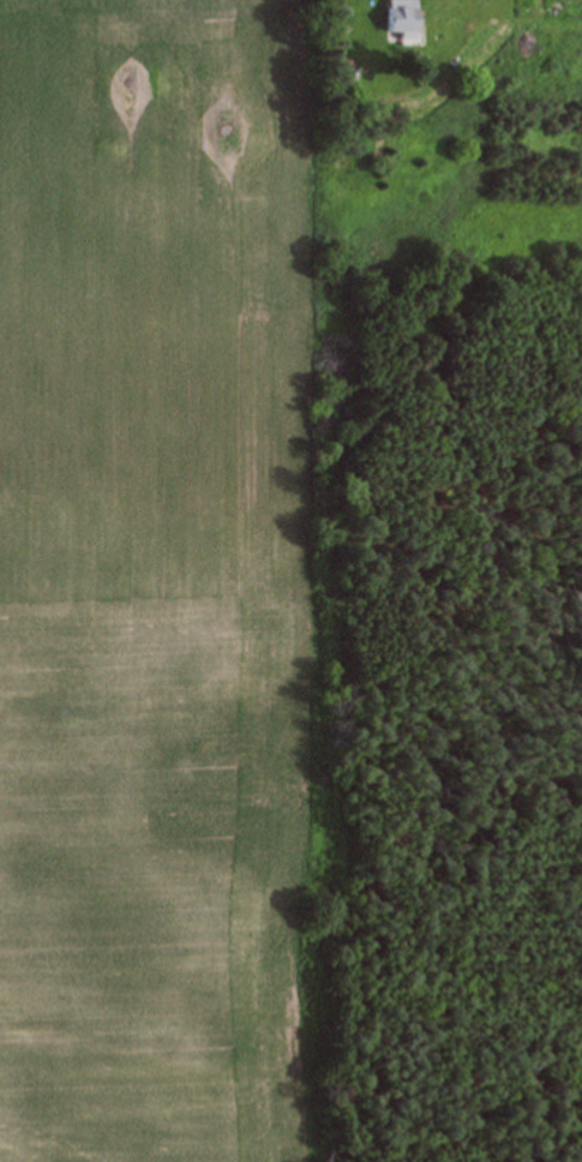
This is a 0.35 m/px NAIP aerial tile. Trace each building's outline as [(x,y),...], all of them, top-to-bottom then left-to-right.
[(385,37),(415,37),(415,0),(385,0),(385,37)]
